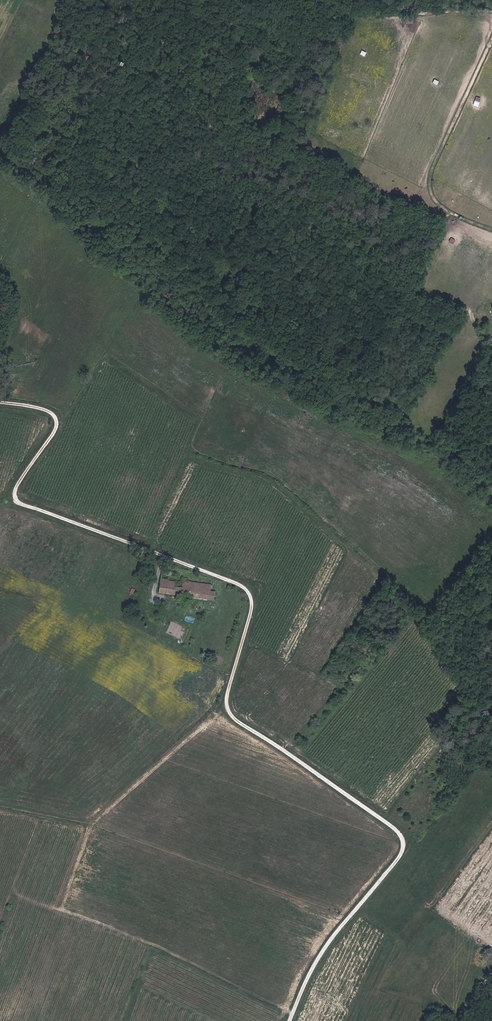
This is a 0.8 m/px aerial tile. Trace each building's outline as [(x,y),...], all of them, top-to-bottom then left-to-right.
[(159,593),(209,600),(210,591),(211,585),(187,582),(187,579),(177,577),(177,572),(164,571),(162,571),(159,593)]
